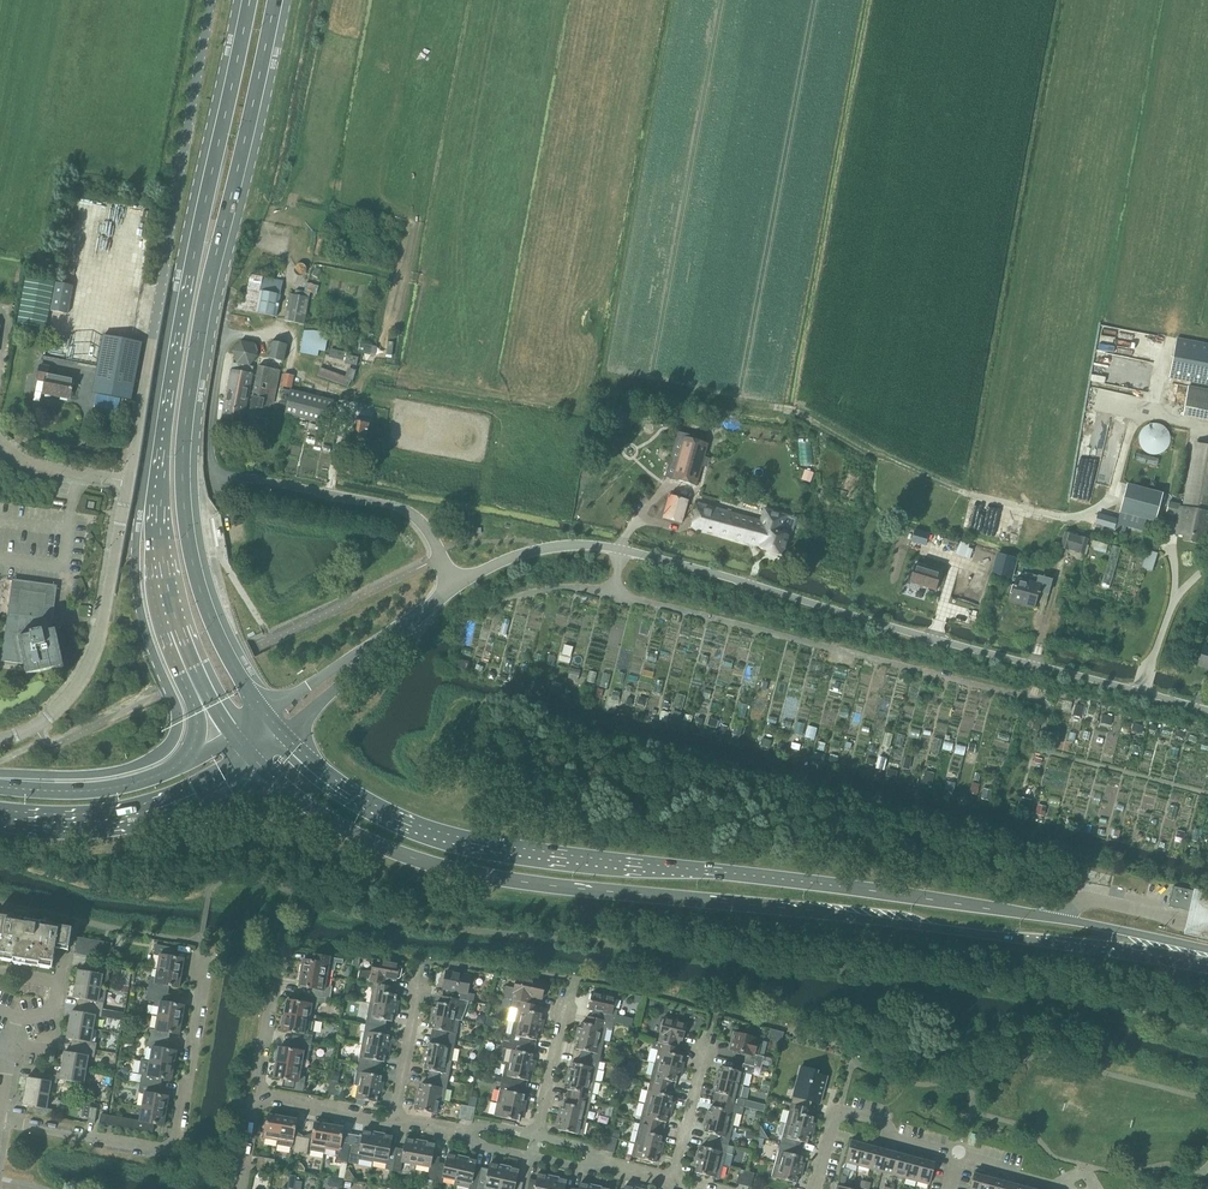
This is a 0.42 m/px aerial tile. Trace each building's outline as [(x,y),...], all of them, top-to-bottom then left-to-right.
[(251,274),(246,303),(237,301),(235,309),(277,317),(284,281),(251,274)] [(308,281),(306,290),(317,293),(320,285),(308,281)] [(56,282),(51,311),(68,314),(73,285),(56,282)] [(290,294),(285,321),(302,324),(308,291),(294,289),(293,294),(290,294)] [(302,352),(320,356),(321,351),(327,352),(330,335),(306,331),(302,352)] [(94,392),(131,399),(142,342),(104,335),(94,392)] [(1178,336),(1171,376),(1207,383),(1207,342),(1178,336)] [(241,341),(233,351),(237,363),(250,366),(259,356),(257,352),(259,351),(256,344),(255,344),(254,343),(241,341)] [(272,341),(269,358),(284,361),(287,344),(272,341)] [(361,343),(359,351),(375,354),(377,347),(361,343)] [(344,359),(345,352),(331,349),(329,356),(344,359)] [(357,365),(359,357),(347,355),(345,362),(357,365)] [(233,363),(223,419),(243,423),(245,412),(248,412),(249,407),(246,407),(254,367),(233,363)] [(43,393),(71,398),(75,378),(48,373),(49,367),(41,365),(38,379),(46,380),(43,393)] [(249,407),(248,412),(249,412),(247,423),(259,426),(260,418),(268,419),(271,402),(274,403),(280,370),(259,366),(251,408),(249,407)] [(321,368),(318,375),(348,386),(351,379),(353,380),(356,371),(349,368),(346,377),(321,368)] [(283,387),(292,388),(294,375),(285,373),(283,387)] [(1190,384),(1184,414),(1207,418),(1207,388),(1190,384)] [(335,400),(291,390),(286,413),(329,424),(335,400)] [(676,409),(674,416),(681,417),(683,410),(676,409)] [(354,421),(350,442),(365,445),(369,424),(354,421)] [(1169,445),(1170,442),(1170,438),(1169,435),(1168,431),(1166,429),(1163,426),(1160,425),(1156,424),(1152,424),(1149,425),(1146,427),(1143,429),(1141,432),(1140,436),(1139,439),(1140,443),(1141,446),(1143,449),(1145,452),(1148,454),(1152,455),(1155,455),(1159,455),(1162,453),(1165,451),(1167,448),(1169,445)] [(685,437),(673,478),(697,485),(703,465),(707,466),(710,459),(705,457),(709,444),(705,443),(696,440),(685,437)] [(1197,442),(1185,506),(1169,502),(1167,513),(1179,515),(1175,534),(1185,536),(1184,541),(1198,543),(1199,538),(1207,540),(1207,444),(1197,442)] [(805,470),(802,480),(810,483),(814,473),(805,470)] [(1119,518),(1115,531),(1125,533),(1127,526),(1143,531),(1147,519),(1155,521),(1163,493),(1128,484),(1126,491),(1119,518)] [(670,494),(663,518),(682,523),(689,500),(670,494)] [(692,526),(761,546),(760,548),(771,551),(770,554),(782,557),(788,536),(776,532),(778,525),(782,526),(785,514),(765,508),(761,521),(699,503),(692,526)] [(1098,514),(1096,523),(1115,528),(1117,519),(1098,514)] [(915,530),(912,541),(925,545),(929,534),(915,530)] [(1065,533),(1061,547),(1069,549),(1071,541),(1079,543),(1077,551),(1085,553),(1087,545),(1088,539),(1065,533)] [(960,542),(956,554),(970,558),(973,550),(968,549),(969,545),(960,542)] [(1147,548),(1141,566),(1152,570),(1158,552),(1147,548)] [(1016,558),(998,553),(993,573),(1008,577),(1009,572),(1012,572),(1016,558)] [(972,561),(963,589),(982,595),(991,567),(972,561)] [(910,582),(936,590),(941,572),(915,565),(910,582)] [(1042,585),(1012,577),(1012,578),(1016,579),(1015,586),(1010,585),(1010,586),(1014,587),(1010,602),(1034,608),(1038,593),(1048,596),(1053,579),(1044,577),(1045,576),(1044,575),(1042,585)] [(25,664),(27,674),(41,671),(65,666),(58,637),(56,628),(52,630),(53,620),(58,585),(13,579),(2,661),(25,664)] [(564,645),(561,655),(569,657),(572,647),(564,645)] [(1207,668),(1207,647),(1204,646),(1199,665),(1207,668)] [(648,653),(646,661),(656,663),(658,655),(648,653)] [(468,669),(470,662),(457,659),(455,666),(468,669)] [(572,668),(569,675),(578,678),(580,671),(572,668)] [(542,677),(540,685),(549,687),(551,679),(542,677)] [(582,689),(580,698),(589,701),(591,692),(582,689)] [(613,691),(612,697),(619,699),(621,693),(613,691)] [(1064,701),(1063,708),(1071,710),(1073,703),(1064,701)] [(1073,715),(1082,718),(1085,707),(1076,705),(1073,715)] [(1111,725),(1113,717),(1103,715),(1101,723),(1111,725)] [(708,725),(716,728),(718,721),(710,718),(708,725)] [(1034,721),(1032,728),(1039,730),(1041,723),(1034,721)] [(1141,733),(1143,727),(1134,724),(1132,731),(1141,733)] [(741,736),(743,728),(735,726),(733,734),(741,736)] [(805,735),(814,737),(817,728),(808,726),(805,735)] [(1070,732),(1068,739),(1075,741),(1077,734),(1070,732)] [(968,751),(974,753),(976,745),(970,743),(968,751)] [(1029,755),(1027,764),(1038,767),(1041,758),(1029,755)] [(896,778),(898,771),(889,769),(887,776),(896,778)] [(925,775),(923,783),(931,786),(933,777),(925,775)] [(945,790),(954,792),(956,783),(947,781),(945,790)] [(970,793),(977,795),(979,785),(973,783),(970,793)] [(982,799),(990,801),(992,791),(984,789),(982,799)] [(1020,800),(1018,808),(1029,811),(1031,803),(1020,800)] [(1036,814),(1044,816),(1046,806),(1038,804),(1036,814)] [(1118,804),(1116,811),(1123,813),(1125,805),(1118,804)] [(1170,805),(1167,817),(1175,819),(1178,807),(1170,805)] [(1178,830),(1177,837),(1183,838),(1185,832),(1178,830)] [(1173,886),(1169,906),(1189,911),(1194,891),(1173,886)] [(1194,891),(1189,911),(1185,932),(1207,937),(1207,890),(1194,887),(1194,891)] [(22,964),(32,966),(32,964),(53,968),(57,944),(70,947),(73,927),(0,915),(0,935),(4,935),(0,959),(21,962),(21,964),(22,964)] [(78,937),(75,953),(110,959),(113,943),(78,937)] [(160,955),(158,969),(182,973),(185,958),(173,956),(174,948),(176,949),(177,948),(156,944),(155,954),(160,955)] [(301,965),(300,972),(327,977),(329,969),(335,970),(337,962),(343,963),(344,959),(315,954),(314,961),(304,959),(303,965),(301,965)] [(378,960),(375,960),(372,971),(360,971),(359,980),(374,983),(384,985),(386,977),(396,980),(397,978),(399,978),(401,977),(402,968),(401,967),(399,966),(399,964),(381,961),(381,960),(378,959),(378,960)] [(79,970),(77,984),(107,989),(109,976),(111,968),(86,964),(85,971),(79,970)] [(151,976),(148,990),(166,993),(168,985),(180,987),(182,973),(158,969),(157,977),(151,976)] [(447,971),(444,988),(451,990),(456,991),(455,998),(469,1001),(474,1001),(474,1000),(478,1001),(479,995),(466,992),(468,984),(474,985),(475,984),(476,977),(475,976),(447,971)] [(316,989),(314,995),(326,997),(331,998),(333,986),(326,985),(327,977),(300,972),(299,980),(300,980),(299,986),(316,989)] [(503,998),(513,1000),(530,1003),(531,996),(542,999),(546,982),(534,980),(534,982),(517,978),(515,988),(506,986),(503,998)] [(374,983),(370,1003),(397,1008),(399,1000),(397,1000),(398,995),(392,994),(393,986),(384,985),(374,983)] [(77,984),(74,998),(80,998),(79,1005),(103,1009),(105,1002),(107,989),(77,984)] [(177,996),(177,995),(169,994),(166,993),(148,990),(147,999),(155,1001),(153,1015),(158,1016),(183,1020),(185,1005),(176,1004),(173,1003),(174,995),(177,996)] [(286,1012),(285,1015),(310,1019),(311,1011),(318,1009),(319,1002),(325,1003),(326,997),(314,995),(303,993),(301,1002),(288,999),(287,1004),(285,1004),(284,1012),(286,1012)] [(593,993),(589,1009),(593,1010),(602,1012),(600,1019),(615,1022),(632,1026),(633,1019),(617,1015),(618,1010),(614,1009),(616,998),(593,993)] [(434,1007),(433,1015),(460,1020),(461,1020),(469,1001),(455,998),(444,996),(443,1003),(437,1002),(436,1007),(434,1007)] [(518,1008),(515,1021),(542,1027),(544,1019),(542,1019),(543,1014),(538,1013),(539,1006),(530,1003),(513,1000),(511,1007),(518,1008)] [(370,1003),(366,1024),(386,1027),(387,1020),(393,1021),(394,1016),(396,1016),(397,1008),(370,1003)] [(72,1010),(70,1024),(94,1029),(96,1015),(102,1016),(103,1009),(79,1005),(78,1011),(72,1010)] [(283,1017),(282,1025),(283,1025),(282,1030),(292,1032),(296,1033),(295,1041),(312,1044),(316,1020),(310,1019),(285,1015),(285,1017),(283,1017)] [(438,1030),(436,1037),(456,1040),(460,1020),(433,1015),(431,1023),(433,1023),(432,1029),(438,1030)] [(150,1029),(149,1037),(169,1041),(169,1040),(167,1040),(168,1032),(180,1034),(183,1020),(158,1016),(156,1030),(150,1029)] [(478,1019),(477,1023),(485,1024),(486,1016),(482,1016),(478,1019)] [(494,1026),(495,1018),(488,1016),(486,1025),(494,1026)] [(579,1027),(577,1035),(604,1041),(607,1028),(613,1029),(615,1022),(600,1019),(589,1016),(587,1023),(582,1022),(581,1028),(579,1027)] [(663,1036),(661,1043),(676,1047),(677,1039),(683,1041),(688,1022),(665,1016),(660,1035),(663,1036)] [(515,1021),(511,1042),(530,1046),(532,1039),(537,1040),(538,1035),(540,1035),(542,1027),(515,1021)] [(73,1039),(72,1046),(96,1050),(98,1043),(92,1042),(94,1029),(70,1024),(67,1038),(73,1039)] [(366,1024),(363,1044),(390,1049),(391,1041),(389,1041),(390,1035),(385,1034),(386,1027),(366,1024)] [(763,1040),(735,1033),(731,1049),(748,1053),(747,1055),(745,1064),(755,1066),(762,1068),(762,1065),(769,1067),(770,1067),(771,1066),(772,1066),(772,1065),(773,1064),(773,1063),(773,1062),(773,1061),(773,1060),(772,1059),(771,1058),(759,1055),(763,1040)] [(582,1050),(580,1057),(600,1061),(604,1041),(577,1035),(575,1043),(577,1043),(576,1049),(582,1050)] [(153,1047),(151,1061),(175,1065),(177,1051),(165,1049),(167,1041),(169,1041),(149,1037),(147,1046),(153,1047)] [(427,1048),(425,1055),(452,1060),(456,1040),(436,1037),(435,1044),(429,1043),(428,1048),(427,1048)] [(277,1060),(277,1062),(302,1066),(303,1058),(309,1059),(312,1044),(295,1041),(293,1049),(280,1047),(279,1052),(277,1051),(276,1060),(277,1060)] [(659,1050),(655,1063),(682,1070),(684,1062),(682,1061),(684,1056),(674,1054),(676,1047),(661,1043),(655,1041),(653,1048),(659,1050)] [(511,1042),(506,1062),(533,1068),(535,1060),(533,1059),(534,1054),(529,1053),(530,1046),(511,1042)] [(363,1044),(359,1064),(378,1068),(380,1061),(385,1062),(386,1057),(388,1057),(390,1049),(363,1044)] [(65,1051),(63,1065),(87,1069),(89,1056),(95,1057),(96,1050),(72,1046),(71,1052),(65,1051)] [(430,1070),(429,1077),(448,1081),(452,1060),(425,1055),(424,1063),(425,1064),(424,1069),(430,1070)] [(570,1067),(568,1075),(595,1081),(600,1061),(580,1057),(579,1064),(573,1063),(572,1068),(570,1067)] [(142,1060),(140,1075),(142,1075),(141,1083),(161,1086),(159,1085),(160,1078),(163,1078),(172,1080),(175,1065),(151,1061),(142,1060)] [(302,1066),(277,1062),(277,1064),(275,1064),(273,1072),(275,1073),(274,1078),(288,1080),(286,1088),(304,1091),(306,1076),(300,1075),(302,1066)] [(496,1076),(495,1080),(502,1082),(521,1086),(523,1079),(529,1080),(530,1075),(532,1076),(533,1068),(506,1062),(503,1077),(496,1076)] [(655,1063),(650,1083),(669,1088),(671,1081),(677,1082),(678,1077),(680,1077),(682,1070),(655,1063)] [(719,1071),(717,1078),(744,1085),(747,1072),(753,1073),(755,1066),(745,1064),(744,1064),(737,1063),(735,1069),(722,1066),(721,1071),(719,1071)] [(355,1084),(360,1085),(382,1089),(384,1081),(382,1081),(383,1076),(377,1075),(378,1068),(359,1064),(355,1084)] [(63,1065),(61,1073),(60,1079),(84,1083),(87,1069),(63,1065)] [(794,1095),(792,1103),(808,1108),(810,1101),(820,1103),(827,1076),(817,1074),(818,1071),(802,1066),(797,1085),(800,1085),(797,1096),(794,1095)] [(28,1077),(25,1091),(50,1095),(52,1082),(58,1083),(58,1079),(60,1079),(61,1073),(58,1072),(57,1075),(34,1071),(33,1078),(28,1077)] [(573,1090),(572,1097),(591,1101),(595,1081),(568,1075),(567,1083),(569,1084),(567,1089),(573,1090)] [(419,1088),(417,1096),(440,1100),(445,1101),(448,1081),(429,1077),(427,1084),(422,1083),(421,1088),(419,1088)] [(717,1078),(715,1086),(717,1087),(716,1092),(717,1092),(721,1093),(719,1100),(744,1107),(746,1100),(740,1098),(744,1085),(717,1078)] [(338,1081),(331,1080),(329,1094),(336,1095),(338,1081)] [(761,1089),(769,1091),(771,1082),(764,1080),(761,1089)] [(502,1082),(497,1102),(524,1108),(526,1100),(524,1100),(525,1094),(520,1093),(521,1086),(502,1082)] [(145,1093),(143,1106),(167,1111),(169,1096),(157,1094),(159,1086),(161,1087),(161,1086),(141,1083),(139,1092),(145,1093)] [(650,1083),(645,1103),(672,1110),(674,1102),(672,1101),(673,1096),(668,1095),(669,1088),(650,1083)] [(382,1089),(360,1085),(357,1098),(378,1102),(379,1097),(381,1097),(382,1089)] [(50,1095),(25,1091),(23,1105),(28,1106),(27,1112),(52,1117),(53,1109),(47,1108),(50,1095)] [(440,1100),(417,1096),(416,1104),(418,1104),(417,1110),(437,1113),(440,1100)] [(561,1108),(560,1116),(587,1122),(591,1101),(572,1097),(570,1104),(564,1103),(563,1108),(561,1108)] [(709,1111),(707,1118),(734,1125),(737,1112),(743,1114),(744,1107),(719,1100),(718,1107),(712,1106),(711,1111),(709,1111)] [(524,1108),(497,1102),(495,1115),(520,1121),(521,1116),(523,1116),(524,1108)] [(645,1103),(640,1123),(659,1128),(661,1121),(667,1122),(668,1117),(670,1118),(672,1110),(645,1103)] [(792,1103),(786,1123),(813,1130),(815,1123),(813,1122),(815,1117),(810,1116),(812,1109),(808,1108),(792,1103)] [(459,1119),(466,1120),(469,1106),(462,1104),(459,1119)] [(135,1119),(133,1129),(153,1132),(153,1131),(151,1131),(152,1123),(164,1125),(167,1111),(143,1106),(140,1120),(135,1119)] [(469,1106),(466,1120),(473,1121),(476,1107),(469,1106)] [(89,1117),(88,1122),(95,1123),(98,1108),(91,1107),(90,1111),(89,1117)] [(100,1123),(133,1129),(135,1119),(102,1114),(100,1123)] [(264,1138),(279,1140),(283,1116),(269,1114),(264,1138)] [(279,1140),(278,1145),(292,1147),(297,1119),(283,1116),(279,1140)] [(587,1122),(560,1116),(558,1124),(560,1124),(559,1129),(584,1135),(587,1122)] [(711,1133),(709,1140),(729,1145),(734,1125),(707,1118),(705,1126),(707,1127),(705,1132),(711,1133)] [(325,1153),(326,1148),(330,1124),(315,1122),(311,1146),(311,1150),(325,1153)] [(640,1123),(635,1143),(662,1150),(664,1142),(662,1141),(663,1136),(658,1135),(659,1128),(640,1123)] [(786,1123),(781,1143),(800,1148),(802,1141),(808,1143),(809,1138),(811,1138),(813,1130),(786,1123)] [(330,1124),(326,1148),(336,1150),(336,1153),(337,1155),(339,1155),(338,1160),(348,1161),(351,1145),(341,1143),(344,1127),(330,1124)] [(619,1138),(621,1131),(613,1129),(612,1136),(619,1138)] [(359,1158),(373,1160),(378,1133),(364,1130),(361,1147),(352,1145),(349,1162),(358,1164),(359,1158)] [(386,1169),(393,1170),(398,1148),(391,1146),(393,1136),(378,1133),(373,1160),(387,1163),(386,1169)] [(749,1133),(747,1140),(754,1142),(755,1134),(749,1133)] [(600,1149),(608,1151),(611,1137),(604,1135),(602,1145),(600,1149)] [(294,1152),(301,1153),(304,1137),(297,1136),(294,1152)] [(304,1137),(301,1153),(308,1154),(310,1138),(304,1137)] [(611,1137),(608,1151),(614,1153),(618,1139),(611,1137)] [(403,1161),(417,1164),(421,1141),(406,1138),(404,1149),(398,1148),(393,1170),(401,1172),(403,1161)] [(699,1151),(697,1158),(723,1165),(727,1152),(733,1153),(734,1146),(729,1145),(709,1140),(707,1147),(702,1146),(701,1151),(699,1151)] [(846,1162),(858,1165),(864,1144),(852,1140),(846,1162)] [(428,1179),(435,1181),(439,1162),(440,1157),(433,1155),(435,1144),(421,1141),(417,1164),(431,1166),(428,1179)] [(662,1150),(635,1143),(632,1156),(657,1162),(658,1157),(660,1158),(662,1150)] [(781,1143),(776,1163),(802,1170),(804,1162),(803,1162),(804,1157),(798,1155),(800,1148),(781,1143)] [(858,1165),(870,1168),(876,1147),(864,1144),(858,1165)] [(870,1168),(882,1171),(888,1150),(876,1147),(870,1168)] [(882,1171),(894,1175),(899,1153),(888,1150),(882,1171)] [(894,1175),(906,1178),(911,1156),(899,1153),(894,1175)] [(435,1181),(443,1183),(444,1176),(458,1179),(463,1157),(448,1154),(446,1164),(439,1162),(435,1181)] [(259,1156),(258,1163),(274,1166),(276,1159),(259,1156)] [(906,1178),(917,1181),(923,1159),(911,1156),(906,1178)] [(458,1179),(457,1184),(471,1187),(470,1188),(478,1188),(481,1173),(475,1172),(477,1160),(463,1157),(458,1179)] [(723,1165),(697,1158),(695,1166),(697,1167),(695,1172),(720,1178),(723,1165)] [(923,1159),(917,1181),(930,1184),(936,1163),(923,1159)] [(274,1166),(258,1163),(257,1170),(273,1173),(274,1166)] [(490,1163),(488,1175),(481,1173),(478,1188),(500,1188),(505,1166),(490,1163)] [(802,1170),(776,1163),(772,1176),(797,1183),(798,1178),(800,1178),(802,1170)] [(505,1166),(500,1188),(522,1188),(524,1182),(517,1181),(519,1169),(505,1166)] [(347,1170),(345,1179),(352,1181),(355,1178),(349,1169),(347,1170)] [(737,1183),(744,1185),(748,1171),(741,1169),(737,1183)] [(748,1171),(744,1185),(751,1187),(755,1173),(748,1171)] [(987,1176),(974,1173),(970,1188),(983,1188),(987,1176)] [(553,1177),(539,1174),(536,1185),(529,1184),(528,1188),(550,1188),(553,1177)] [(297,1177),(290,1176),(288,1188),(295,1188),(297,1177)] [(998,1180),(987,1176),(983,1188),(996,1188),(998,1180)] [(567,1180),(553,1177),(550,1188),(565,1188),(567,1180)] [(1010,1183),(998,1180),(996,1188),(1009,1188),(1010,1183)]
